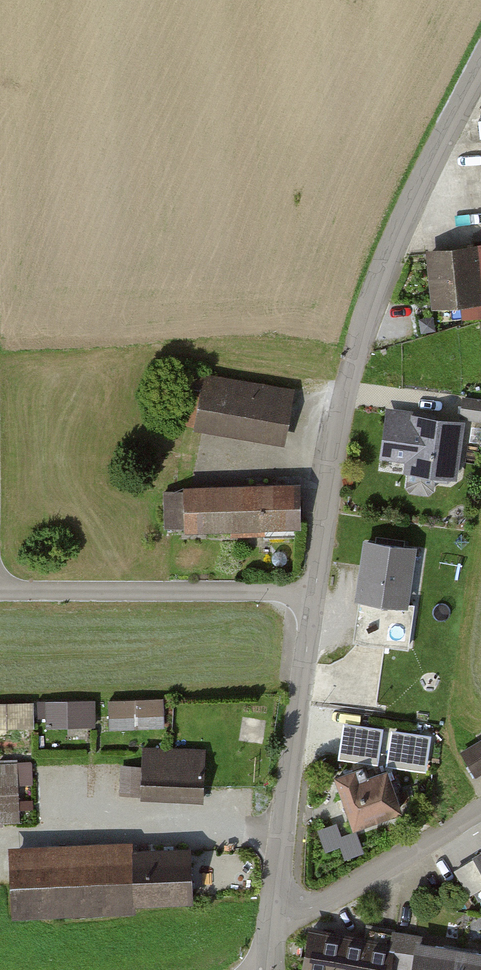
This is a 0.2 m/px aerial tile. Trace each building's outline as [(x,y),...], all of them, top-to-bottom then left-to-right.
[(473,249),(432,253),(436,301),(477,298),(473,249)] [(280,442),(288,390),(186,374),(178,426),(280,442)] [(385,413),(378,457),(405,462),(404,470),(450,478),(459,425),(385,413)] [(165,492),(166,532),(296,528),(295,488),(165,492)] [(412,548),(367,542),(359,597),(363,598),(357,640),(390,645),(396,603),(404,604),(412,548)] [(48,698),(49,726),(99,724),(98,696),(48,698)] [(167,725),(167,696),(110,696),(110,726),(167,725)] [(35,699),(0,701),(0,727),(36,725),(35,699)] [(379,731),(346,726),(342,756),(375,760),(379,731)] [(427,737),(394,733),(390,762),(423,767),(427,737)] [(475,774),(480,770),(480,742),(463,752),(475,774)] [(138,797),(197,801),(201,756),(142,751),(138,797)] [(15,767),(0,767),(0,823),(14,823),(15,767)] [(337,777),(354,825),(399,809),(386,772),(364,779),(361,769),(337,777)] [(132,898),(188,896),(186,843),(132,846),(132,836),(8,841),(11,913),(133,908),(132,898)] [(454,875),(468,899),(480,891),(480,858),(454,875)] [(298,969),(386,969),(387,965),(390,948),(306,932),(298,969)] [(387,965),(405,968),(405,969),(480,969),(480,966),(410,952),(412,941),(392,937),(390,948),(387,965)]
